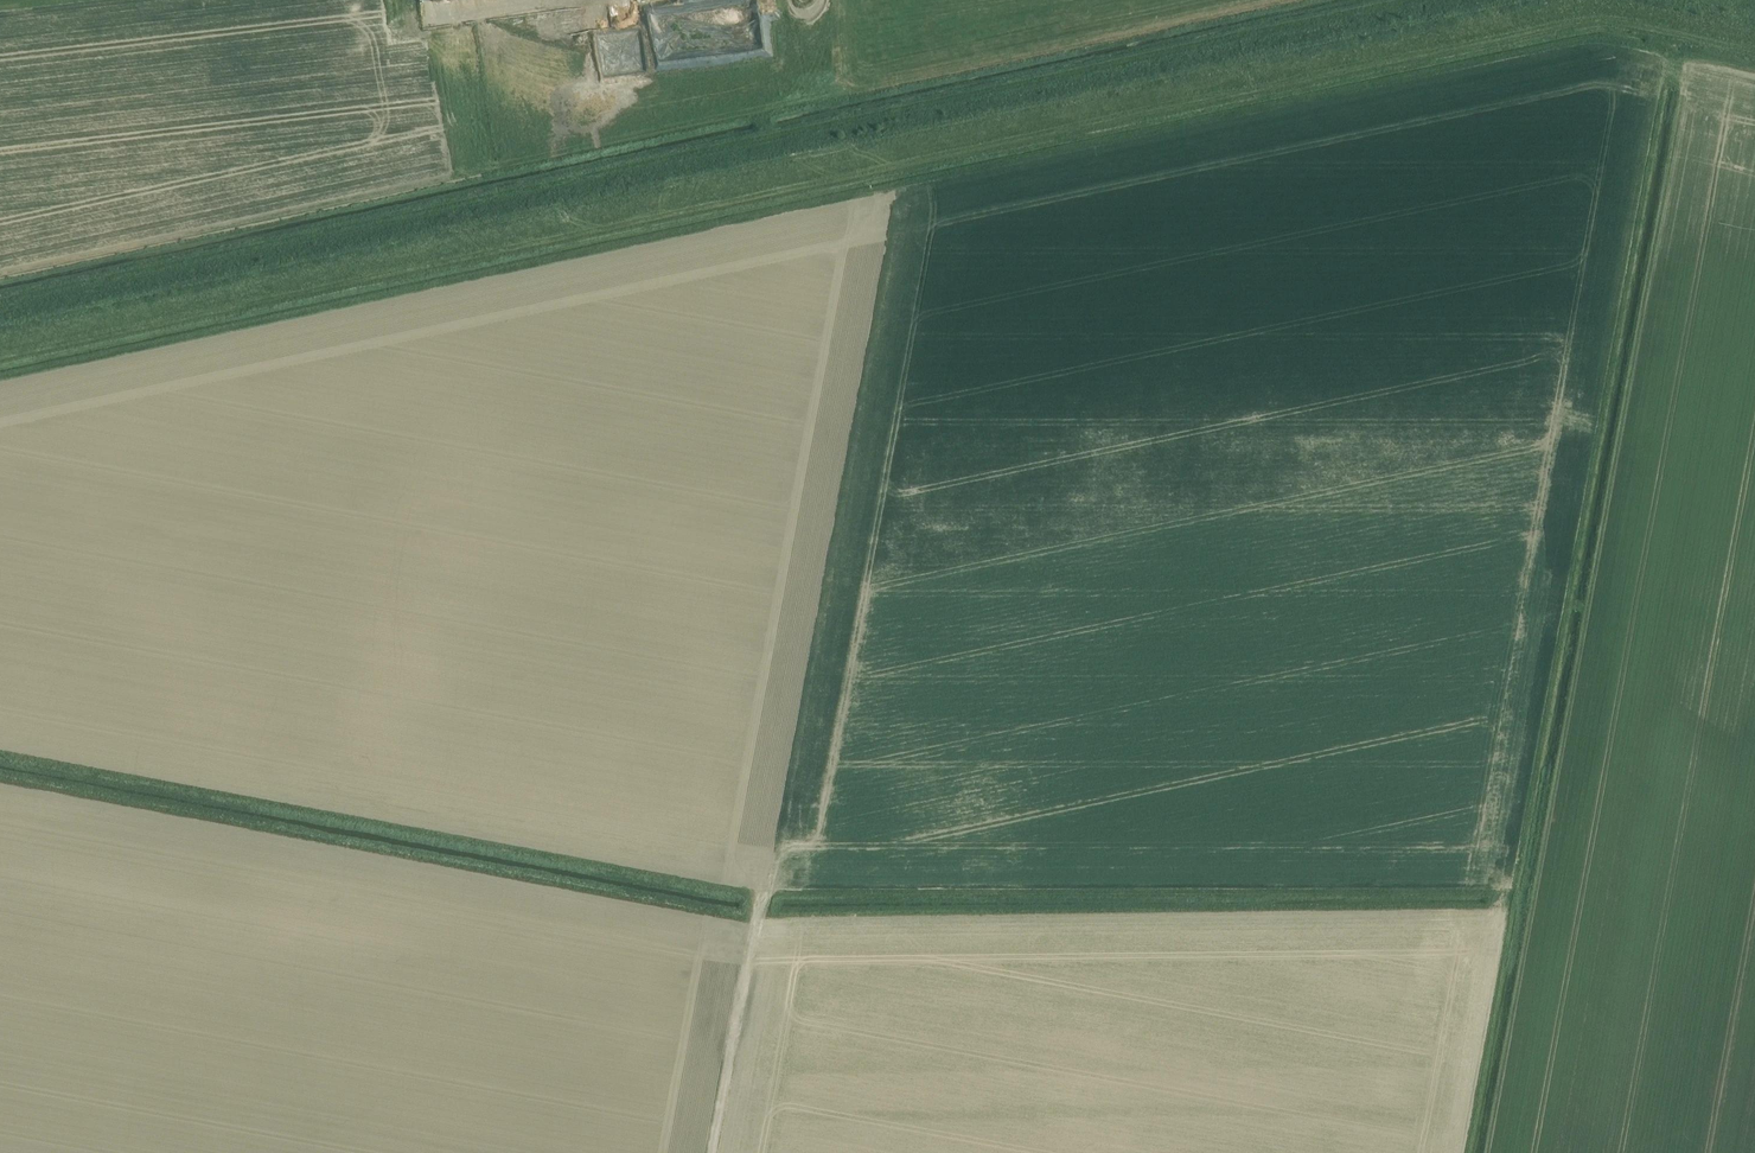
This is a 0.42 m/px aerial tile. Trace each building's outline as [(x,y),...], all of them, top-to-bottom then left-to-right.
[(699,24),(701,0),(676,0),(673,3),(676,6),(676,13),(681,17),(680,34),(678,36),(678,45),(683,51),(685,23),(699,24)]
